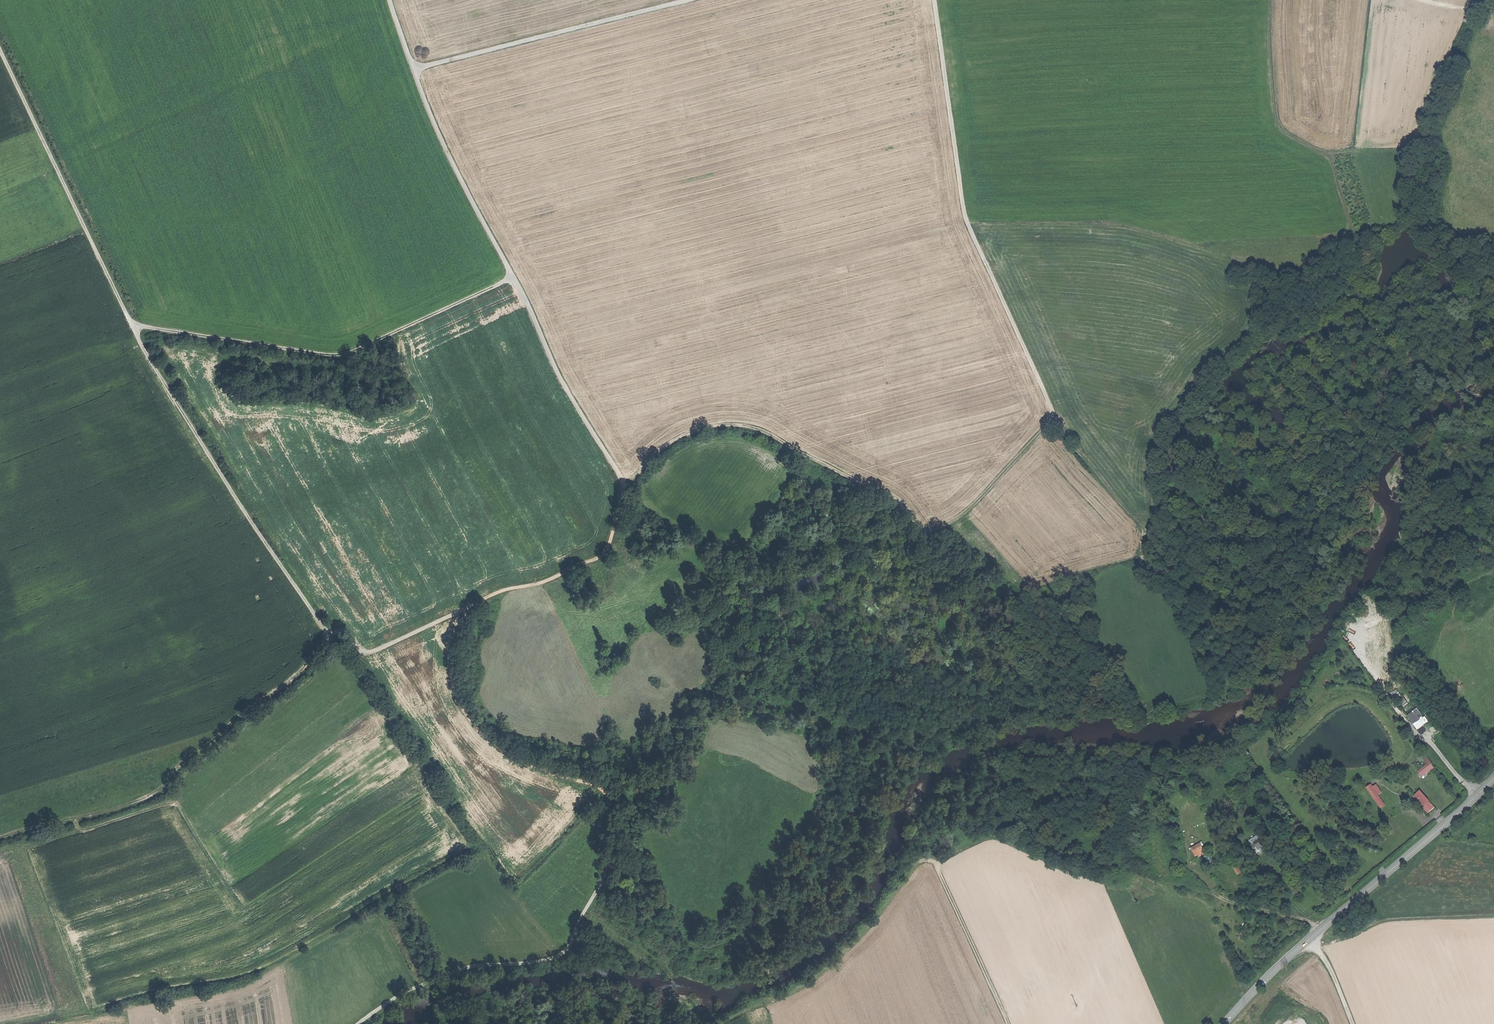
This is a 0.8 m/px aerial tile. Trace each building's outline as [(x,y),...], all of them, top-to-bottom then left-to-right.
[(1401,709),(1408,704),(1405,699),(1398,704),(1401,709)] [(1417,709),(1408,716),(1414,725),(1419,721),(1421,720),(1424,718),(1417,709)] [(1418,774),(1421,778),(1430,771),(1427,767),(1426,766),(1424,767),(1426,769),(1418,774)] [(1385,805),(1389,803),(1382,792),(1377,784),(1375,782),(1371,785),(1385,805)] [(1381,782),(1377,784),(1382,792),(1386,790),(1381,782)] [(1420,794),(1437,814),(1443,809),(1425,789),(1420,794)] [(1252,839),(1261,854),(1270,848),(1261,833),(1252,839)] [(1193,847),(1198,857),(1208,852),(1202,842),(1193,847)]
